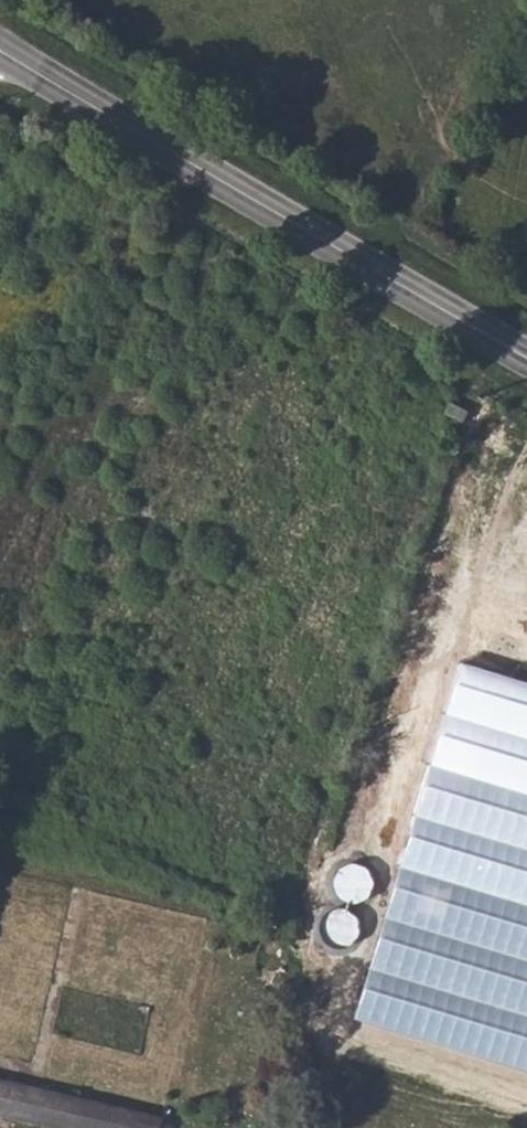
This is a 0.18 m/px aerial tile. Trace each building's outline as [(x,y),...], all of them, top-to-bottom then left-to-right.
[(61,1127),(161,1127),(165,1111),(0,1078),(0,1116),(61,1127)]
